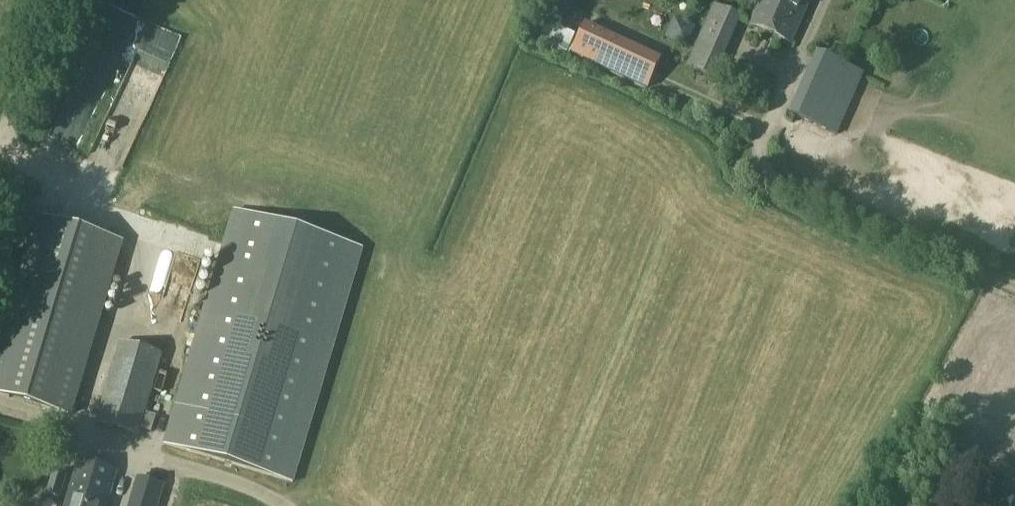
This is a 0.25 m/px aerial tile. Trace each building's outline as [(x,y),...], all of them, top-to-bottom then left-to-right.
[(810,0),(761,0),(750,25),(791,42),(810,0)] [(107,1),(96,24),(125,38),(135,14),(107,1)] [(713,75),(739,18),(714,7),(689,65),(713,75)] [(616,38),(585,24),(572,53),(603,67),(616,38)] [(838,134),(866,71),(821,51),(794,112),(838,134)] [(119,122),(136,128),(146,101),(129,95),(119,122)] [(293,482),(363,249),(233,210),(164,444),(293,482)] [(34,226),(0,345),(0,397),(72,420),(122,252),(129,254),(130,246),(32,219),(29,225),(34,226)] [(183,295),(188,274),(176,270),(170,291),(183,295)] [(163,354),(119,342),(96,420),(140,433),(141,430),(153,434),(157,419),(145,415),(163,354)] [(117,471),(79,461),(66,505),(107,505),(117,471)] [(57,498),(66,475),(53,470),(44,493),(57,498)] [(162,487),(138,479),(130,505),(156,505),(162,487)] [(1014,495),(977,482),(970,505),(1010,505),(1014,495)]
